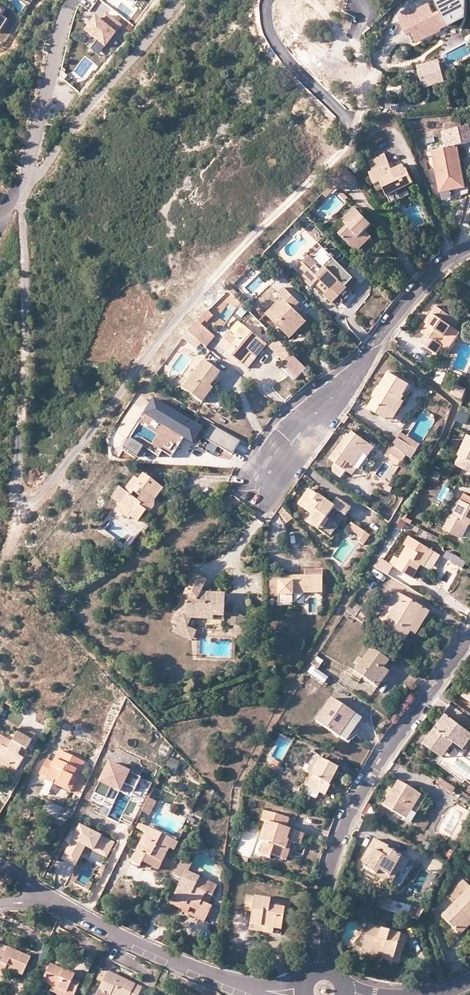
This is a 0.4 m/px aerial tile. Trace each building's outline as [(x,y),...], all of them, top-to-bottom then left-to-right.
[(463,0),(441,0),(439,1),(444,12),(435,16),(430,5),(402,18),(408,33),(413,30),(418,41),(441,30),(442,28),(450,25),(450,26),(461,29),(466,19),(468,3),(463,0)] [(1,33),(9,20),(2,15),(3,14),(0,12),(0,33),(1,33)] [(120,24),(106,14),(100,21),(95,17),(89,26),(86,31),(105,45),(120,24)] [(459,38),(462,31),(449,27),(447,34),(459,38)] [(439,63),(417,67),(419,76),(441,72),(439,63)] [(444,149),(453,147),(457,147),(469,144),(469,132),(469,127),(441,133),(444,149)] [(459,172),(453,147),(444,149),(433,151),(442,193),(454,190),(465,188),(462,172),(459,172)] [(457,147),(453,147),(459,172),(462,172),(457,147)] [(373,172),(390,164),(386,156),(369,164),(373,172)] [(373,172),(370,173),(376,185),(382,182),(388,196),(414,184),(408,170),(395,175),(391,168),(390,164),(373,172)] [(359,176),(350,165),(338,178),(342,181),(348,187),(359,176)] [(395,175),(408,170),(406,166),(393,172),(395,175)] [(342,181),(338,178),(332,184),(336,187),(342,181)] [(336,187),(332,184),(324,192),(328,196),(336,187)] [(340,234),(353,248),(361,240),(359,238),(366,231),(372,226),(363,216),(355,208),(342,220),(347,226),(340,234)] [(361,240),(353,248),(357,252),(373,238),(366,231),(359,238),(361,240)] [(317,260),(326,251),(321,246),(312,255),(317,260)] [(320,280),(328,287),(331,290),(327,294),(325,296),(331,302),(346,288),(328,269),(325,271),(311,257),(305,263),(304,262),(299,267),(301,269),(300,271),(314,286),(317,283),(320,280)] [(336,261),(328,269),(346,288),(354,280),(336,261)] [(314,286),(300,271),(298,272),(313,287),(314,286)] [(320,280),(317,283),(327,294),(331,290),(328,287),(320,280)] [(231,289),(229,291),(235,297),(237,295),(231,289)] [(293,307),(297,302),(284,289),(279,294),(283,298),(267,315),(291,338),(307,322),(299,313),(295,309),(293,307)] [(432,313),(435,316),(429,325),(423,332),(427,335),(425,339),(422,343),(438,355),(444,347),(450,352),(461,338),(463,340),(466,336),(456,330),(460,324),(437,307),(432,313)] [(196,341),(197,342),(207,331),(202,326),(214,314),(210,310),(187,334),(196,341)] [(429,325),(435,316),(432,313),(426,323),(429,325)] [(249,368),(257,358),(251,353),(262,341),(258,338),(251,332),(244,326),(225,348),(237,359),(249,368)] [(256,327),(251,332),(258,338),(262,332),(256,327)] [(215,338),(207,331),(197,342),(206,349),(215,338)] [(225,348),(235,337),(230,333),(220,345),(225,348)] [(191,347),(196,341),(187,334),(183,340),(191,347)] [(297,359),(278,340),(270,348),(289,367),(297,359)] [(251,353),(257,358),(267,346),(262,341),(251,353)] [(308,370),(297,359),(289,367),(287,370),(297,381),(308,370)] [(184,390),(198,400),(208,387),(210,389),(216,380),(220,375),(204,363),(184,390)] [(438,370),(434,382),(442,385),(447,374),(438,370)] [(370,410),(387,421),(401,400),(403,402),(405,398),(403,396),(410,386),(390,373),(380,389),(382,390),(380,393),(376,400),(370,410)] [(455,386),(451,394),(464,399),(467,390),(455,386)] [(208,387),(198,400),(203,404),(213,390),(210,389),(208,387)] [(372,398),(376,400),(380,393),(382,390),(380,389),(379,388),(372,398)] [(204,430),(154,400),(144,417),(169,431),(189,443),(194,446),(204,430)] [(401,400),(387,421),(392,424),(406,403),(403,402),(401,400)] [(469,418),(469,415),(461,411),(454,424),(464,429),(469,418)] [(169,431),(144,417),(140,425),(158,436),(153,445),(142,439),(138,445),(145,449),(155,456),(169,431)] [(241,442),(212,425),(204,439),(233,456),(241,442)] [(370,455),(375,449),(353,433),(349,438),(347,441),(345,440),(331,460),(336,464),(332,469),(334,474),(342,479),(347,471),(353,476),(357,469),(356,468),(351,464),(360,452),(365,456),(368,458),(370,455)] [(421,445),(402,433),(398,438),(417,450),(421,445)] [(469,461),(469,437),(461,457),(469,461)] [(417,450),(398,438),(393,445),(407,456),(411,459),(417,450)] [(138,445),(130,441),(125,450),(139,459),(145,449),(138,445)] [(403,462),(407,456),(393,445),(388,452),(403,462)] [(381,453),(375,449),(370,455),(376,459),(381,453)] [(351,464),(356,468),(365,456),(360,452),(351,464)] [(461,457),(458,466),(465,469),(469,472),(469,461),(461,457)] [(437,459),(432,468),(435,470),(440,461),(437,459)] [(128,496),(121,505),(134,515),(131,518),(138,523),(146,512),(150,514),(154,508),(145,501),(149,496),(155,501),(164,490),(148,478),(144,475),(139,481),(135,478),(124,493),(128,496)] [(128,496),(124,493),(120,489),(112,500),(120,506),(121,505),(128,496)] [(307,498),(304,496),(301,501),(298,504),(313,515),(309,520),(320,528),(334,509),(345,516),(351,509),(338,500),(332,507),(312,492),(307,498)] [(465,494),(454,516),(452,515),(445,530),(460,538),(468,523),(469,524),(469,497),(465,494)] [(154,508),(155,501),(149,496),(145,501),(154,508)] [(134,515),(121,505),(119,508),(119,513),(129,521),(131,518),(134,515)] [(292,518),(282,505),(278,511),(286,522),(292,518)] [(408,509),(402,520),(406,522),(412,511),(408,509)] [(320,528),(309,520),(307,524),(318,531),(320,528)] [(370,537),(354,526),(350,531),(362,539),(359,543),(363,546),(370,537)] [(420,554),(426,546),(410,536),(405,544),(408,546),(420,554)] [(420,554),(408,546),(400,560),(395,567),(413,579),(419,570),(422,565),(425,567),(435,552),(426,546),(420,554)] [(441,556),(435,552),(425,567),(432,571),(441,556)] [(395,567),(400,560),(395,557),(391,564),(394,566),(395,567)] [(468,563),(457,557),(453,564),(464,570),(468,563)] [(394,566),(391,564),(381,558),(375,567),(388,575),(394,566)] [(224,618),(224,613),(224,604),(225,596),(207,595),(202,592),(207,582),(190,574),(187,580),(192,582),(173,621),(177,623),(188,628),(192,620),(213,620),(213,617),(224,618)] [(295,577),(280,577),(280,583),(280,599),(280,606),(294,606),(294,594),(324,594),(324,577),(306,577),(295,577)] [(280,599),(280,583),(269,583),(269,599),(280,599)] [(405,642),(411,633),(409,632),(423,609),(412,602),(397,593),(388,607),(393,611),(383,628),(405,642)] [(363,608),(353,602),(347,612),(356,619),(363,608)] [(409,632),(411,633),(416,636),(430,613),(423,609),(409,632)] [(237,613),(224,613),(224,618),(223,627),(230,627),(230,633),(237,638),(245,633),(240,630),(240,629),(246,620),(237,613)] [(188,628),(177,623),(173,633),(193,643),(197,632),(188,628)] [(389,662),(372,650),(356,673),(378,688),(389,673),(385,669),(387,666),(389,662)] [(319,655),(312,665),(319,670),(326,659),(319,655)] [(329,678),(314,667),(309,673),(325,684),(329,678)] [(352,718),(355,714),(333,698),(317,721),(339,737),(352,718)] [(15,705),(9,701),(6,705),(13,709),(15,705)] [(362,719),(355,714),(352,718),(339,737),(346,742),(362,719)] [(456,743),(460,746),(469,733),(469,732),(447,715),(437,728),(425,744),(439,754),(451,739),(456,743)] [(23,727),(19,733),(33,741),(36,735),(23,727)] [(19,733),(13,743),(0,735),(0,766),(6,769),(7,768),(15,772),(23,759),(19,757),(24,750),(27,751),(33,741),(19,733)] [(460,746),(464,750),(469,742),(469,733),(460,746)] [(444,758),(456,743),(451,739),(439,754),(444,758)] [(23,759),(27,751),(24,750),(19,757),(23,759)] [(53,787),(54,785),(55,781),(68,787),(76,771),(80,773),(84,764),(60,752),(54,764),(47,760),(40,775),(43,777),(47,779),(45,783),(47,784),(53,787)] [(311,774),(319,759),(314,757),(306,772),(311,774)] [(178,763),(171,759),(167,766),(175,770),(178,763)] [(338,769),(319,759),(311,774),(305,786),(325,796),(330,787),(329,786),(332,781),(338,769)] [(110,760),(95,792),(114,801),(120,790),(132,796),(135,788),(142,776),(110,760)] [(12,777),(15,772),(7,768),(6,769),(0,766),(0,770),(12,777)] [(55,781),(54,785),(70,793),(80,773),(76,771),(68,787),(55,781)] [(455,787),(440,777),(437,781),(452,791),(455,787)] [(417,793),(398,782),(384,806),(411,823),(427,797),(423,794),(419,791),(417,793)] [(48,796),(53,787),(47,784),(42,793),(48,796)] [(111,808),(114,801),(95,792),(92,799),(111,808)] [(156,803),(149,799),(142,813),(149,816),(156,803)] [(60,819),(64,806),(44,800),(40,813),(60,819)] [(283,828),(286,819),(264,812),(261,822),(266,823),(260,842),(264,844),(260,857),(270,860),(271,858),(282,862),(283,860),(288,842),(292,844),(298,845),(301,834),(294,832),(286,830),(283,828)] [(146,834),(149,829),(141,825),(140,824),(137,829),(146,834)] [(81,825),(65,859),(70,862),(76,865),(86,845),(107,855),(114,842),(81,825)] [(146,858),(161,866),(170,850),(174,852),(178,844),(149,829),(146,834),(138,851),(132,863),(140,868),(143,864),(146,858)] [(370,858),(366,865),(364,868),(377,877),(380,872),(389,877),(395,869),(400,872),(402,874),(409,862),(388,849),(388,848),(375,840),(372,845),(366,856),(370,858)] [(288,842),(283,860),(287,861),(292,844),(288,842)] [(362,862),(366,865),(370,858),(366,856),(362,862)] [(158,871),(161,866),(146,858),(143,864),(158,871)] [(191,865),(182,861),(174,877),(183,881),(187,873),(191,865)] [(380,872),(377,877),(392,886),(400,872),(395,869),(389,877),(380,872)] [(183,881),(173,901),(185,907),(187,903),(198,909),(194,918),(199,921),(204,924),(212,908),(208,906),(217,888),(187,873),(183,881)] [(458,887),(465,894),(454,905),(442,917),(453,927),(457,931),(469,918),(469,887),(464,881),(458,887)] [(465,894),(458,887),(447,897),(454,905),(465,894)] [(379,896),(377,904),(391,908),(393,900),(379,896)] [(252,912),(251,926),(274,929),(278,930),(282,931),(284,909),(270,907),(271,901),(246,897),(244,911),(252,912)] [(185,907),(173,901),(171,905),(183,911),(183,913),(194,918),(198,909),(187,903),(185,907)] [(363,908),(352,905),(350,912),(359,915),(362,913),(363,908)] [(457,931),(461,935),(469,925),(469,918),(457,931)] [(274,929),(251,926),(250,931),(273,935),(274,929)] [(398,944),(405,946),(407,937),(388,931),(371,926),(363,951),(370,953),(369,957),(392,964),(398,944)] [(399,966),(405,946),(398,944),(392,964),(399,966)] [(0,954),(0,974),(4,976),(7,969),(22,976),(27,965),(30,959),(7,948),(4,956),(0,954)] [(52,989),(64,994),(75,994),(79,985),(75,982),(73,981),(75,976),(52,965),(43,984),(53,988),(52,989)] [(103,983),(108,973),(103,970),(98,980),(103,983)] [(108,973),(103,983),(100,990),(111,994),(139,994),(142,989),(108,973)]
